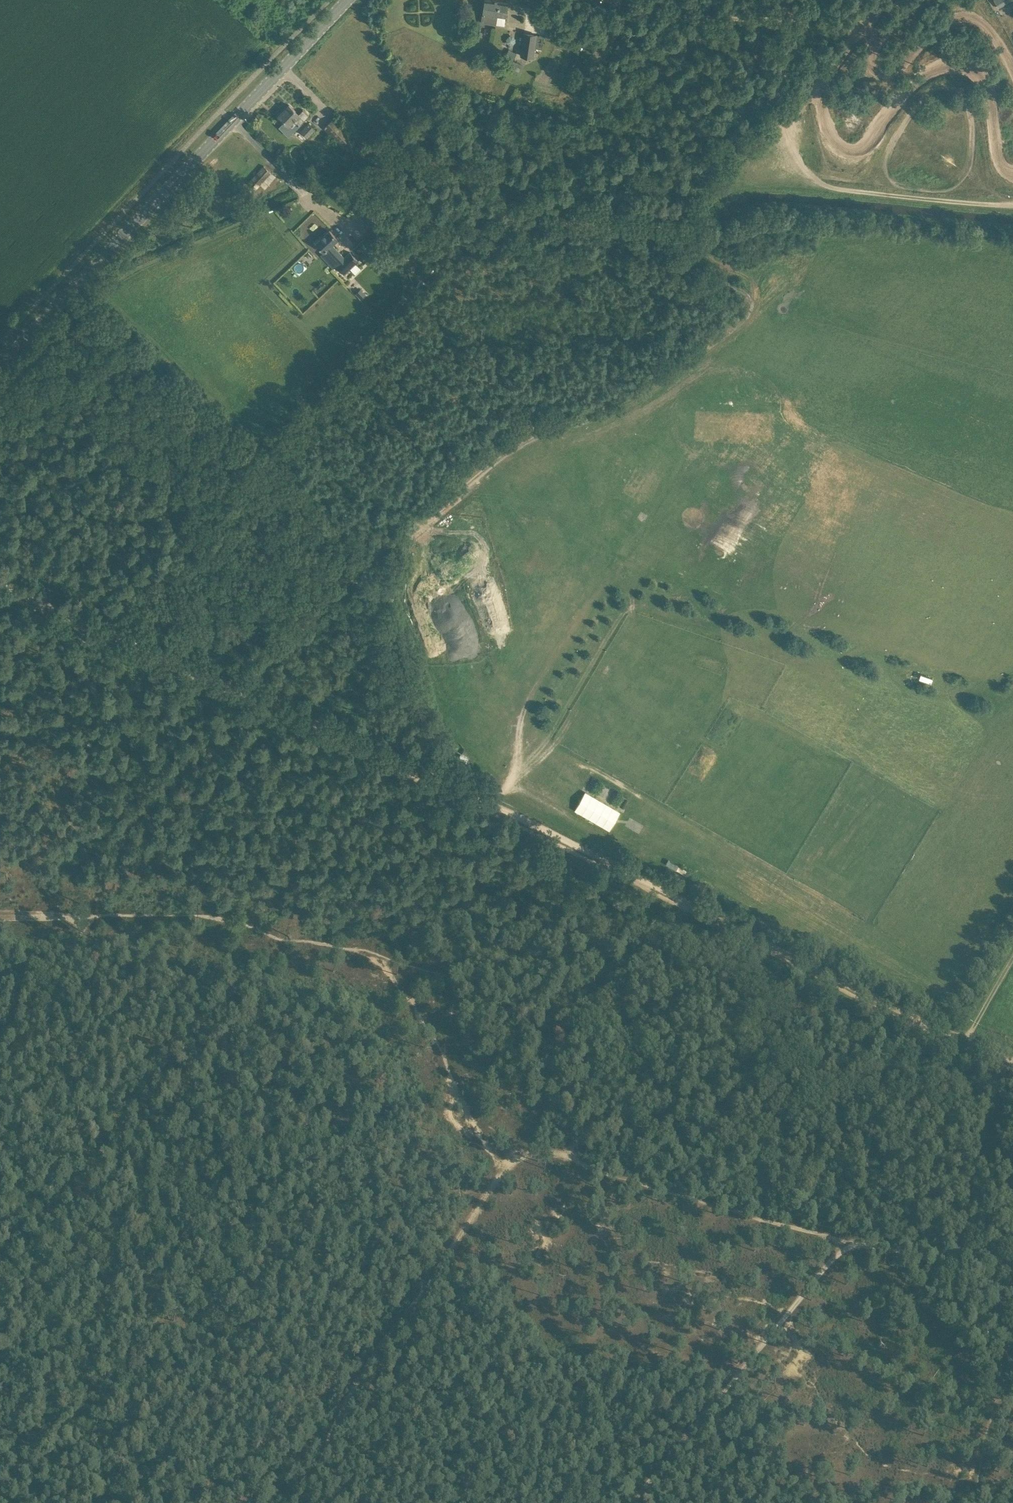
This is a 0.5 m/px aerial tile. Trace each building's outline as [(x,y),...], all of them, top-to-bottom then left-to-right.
[(482,22),(496,24),(497,15),(506,17),(508,2),(497,0),(485,0),(482,22)] [(999,8),(1012,0),(994,0),(999,8)] [(520,56),(533,58),(537,35),(524,33),(520,56)] [(513,60),(515,56),(506,52),(501,61),(509,65),(507,68),(514,71),(518,62),(513,60)] [(279,115),(283,119),(289,125),(294,119),(300,125),(309,114),(303,109),(299,113),(289,104),(279,115)] [(334,118),(325,127),(343,145),(352,136),(334,118)] [(309,123),(302,131),(308,137),(315,129),(309,123)] [(257,188),(261,184),(272,172),(265,165),(250,182),(249,182),(257,189),(257,188)] [(363,201),(354,210),(367,223),(371,227),(380,218),(376,214),(363,201)] [(317,243),(320,246),(335,262),(334,264),(343,272),(356,260),(348,251),(343,256),(331,243),(338,237),(331,230),(317,243)] [(361,287),(358,289),(355,292),(361,298),(364,295),(366,293),(361,287)] [(596,592),(602,583),(593,577),(587,586),(596,592)] [(637,651),(643,644),(628,631),(622,638),(637,651)] [(610,654),(605,663),(622,673),(627,664),(610,654)] [(591,689),(587,699),(605,706),(609,696),(591,689)] [(580,711),(575,719),(592,729),(597,720),(580,711)] [(755,714),(745,731),(753,735),(763,719),(755,714)] [(482,731),(480,734),(489,740),(491,736),(482,731)] [(791,756),(799,761),(809,744),(801,739),(791,756)] [(820,751),(813,769),(822,773),(829,755),(820,751)] [(867,775),(860,793),(870,797),(877,779),(867,775)] [(896,790),(889,808),(898,812),(905,794),(896,790)] [(616,819),(620,811),(585,791),(574,809),(610,830),(615,821),(616,819)] [(752,822),(745,839),(754,843),(761,825),(752,822)] [(764,850),(772,855),(782,839),(774,833),(764,850)] [(822,882),(831,865),(822,861),(813,878),(822,882)] [(844,894),(852,876),(843,872),(836,890),(844,894)]
